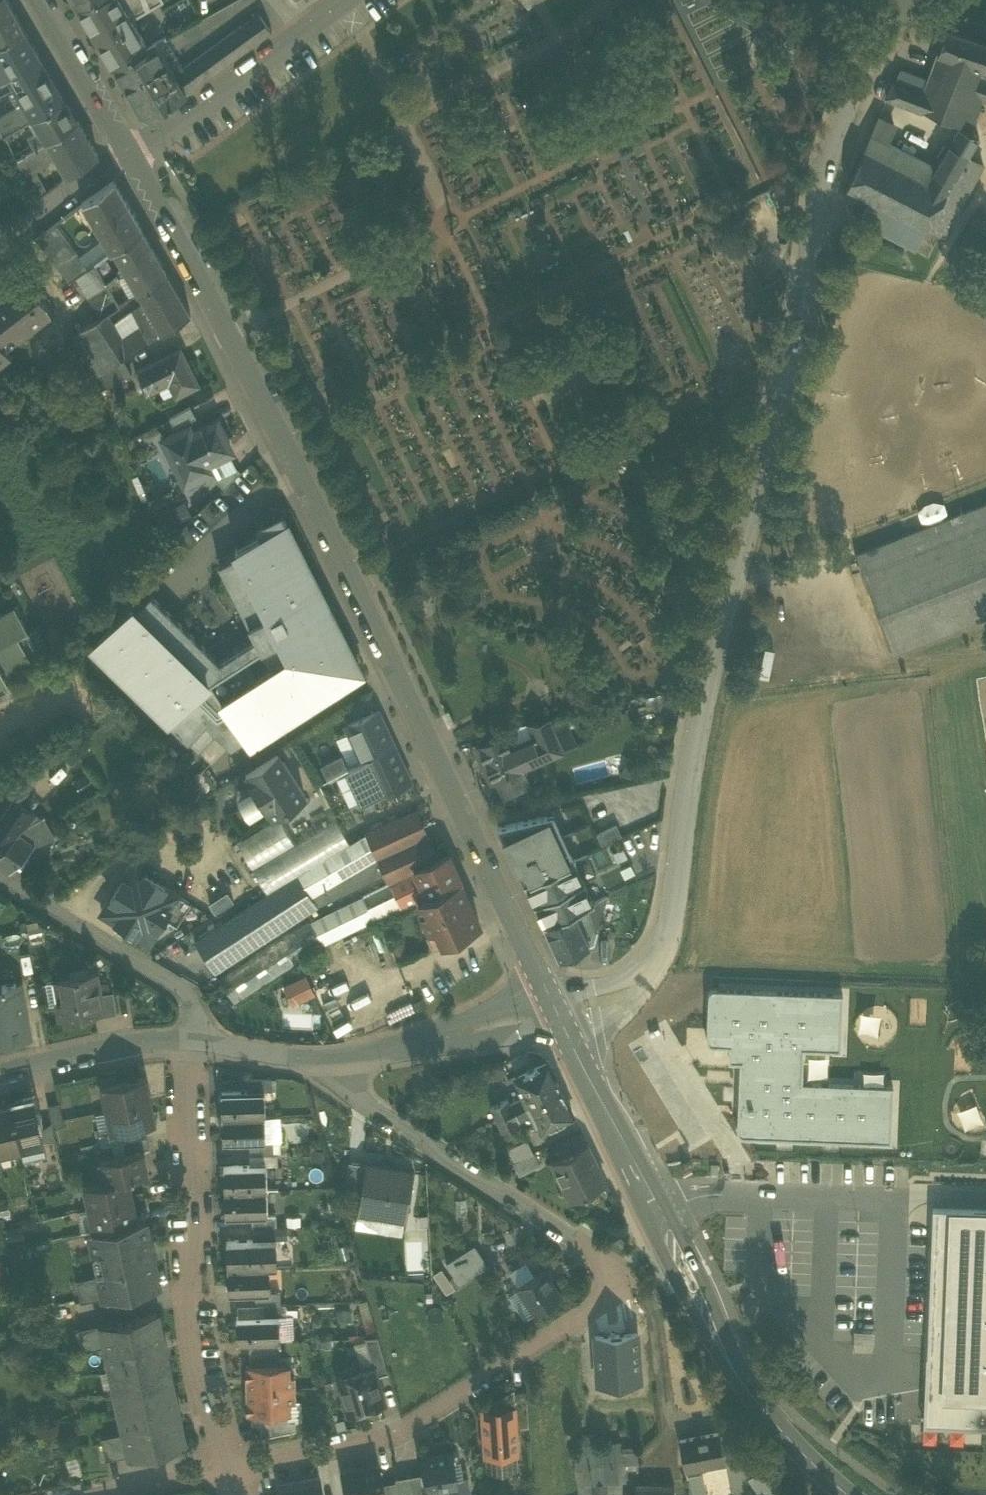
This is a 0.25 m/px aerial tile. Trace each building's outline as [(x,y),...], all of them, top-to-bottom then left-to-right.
[(25,29),(9,0),(0,0),(0,42),(25,29)] [(115,0),(92,0),(78,5),(98,39),(128,22),(115,0)] [(132,17),(122,0),(115,0),(128,22),(143,49),(148,46),(132,17)] [(132,17),(139,13),(139,14),(162,0),(122,0),(132,17)] [(174,71),(187,92),(272,30),(259,12),(184,66),(182,65),(174,71)] [(98,39),(113,65),(143,49),(128,22),(98,39)] [(947,26),(938,51),(980,67),(985,69),(985,40),(947,26)] [(8,74),(40,55),(25,29),(0,42),(0,78),(8,74)] [(148,46),(143,49),(113,65),(141,113),(151,115),(153,114),(187,92),(174,71),(156,42),(148,46)] [(950,119),(960,123),(967,126),(970,118),(976,102),(979,96),(985,98),(985,79),(977,76),(980,67),(938,51),(928,78),(924,91),(895,80),(894,79),(887,95),(950,119)] [(8,74),(15,86),(48,67),(40,55),(8,74)] [(21,96),(25,102),(33,116),(65,97),(48,67),(15,86),(21,96)] [(980,67),(977,76),(985,79),(985,69),(980,67)] [(895,80),(924,91),(928,78),(900,69),(895,80)] [(40,128),(46,139),(78,119),(65,97),(33,116),(40,128)] [(33,116),(25,102),(0,116),(0,127),(4,134),(9,130),(33,116)] [(878,116),(864,150),(928,180),(938,163),(891,140),(898,124),(878,116)] [(98,153),(78,119),(46,139),(55,153),(67,173),(98,153)] [(966,129),(967,126),(960,123),(958,127),(950,142),(970,152),(979,135),(966,129)] [(36,146),(46,139),(40,128),(29,135),(36,146)] [(36,146),(26,152),(32,162),(35,166),(55,153),(46,139),(36,146)] [(928,180),(948,190),(967,156),(970,152),(950,142),(938,163),(928,180)] [(848,187),(870,198),(927,227),(948,190),(928,180),(864,150),(848,187)] [(30,163),(32,162),(26,152),(16,158),(22,168),(30,163)] [(967,156),(948,190),(927,227),(943,236),(983,166),(967,156)] [(41,182),(30,163),(22,168),(37,198),(55,186),(50,177),(41,182)] [(111,250),(114,248),(142,228),(114,179),(83,201),(107,242),(111,250)] [(915,249),(927,227),(870,198),(859,220),(915,249)] [(985,258),(985,219),(977,215),(961,245),(985,258)] [(36,238),(69,280),(88,267),(81,257),(55,223),(36,238)] [(124,266),(126,269),(140,258),(138,256),(152,246),(142,228),(114,248),(124,266)] [(88,267),(94,263),(102,257),(111,250),(107,242),(81,257),(88,267)] [(167,271),(152,246),(138,256),(140,258),(126,269),(138,290),(167,271)] [(113,275),(102,257),(94,263),(105,281),(113,275)] [(76,277),(87,296),(107,285),(95,265),(76,277)] [(4,345),(5,344),(51,309),(48,300),(25,271),(0,290),(0,339),(4,345)] [(167,271),(138,290),(162,331),(190,312),(167,271)] [(118,304),(107,285),(87,296),(99,316),(118,304)] [(123,357),(162,331),(138,290),(118,304),(78,331),(97,373),(97,374),(123,357)] [(5,344),(4,345),(0,339),(0,359),(10,351),(5,344)] [(54,350),(61,364),(70,359),(63,345),(54,350)] [(167,374),(177,393),(199,382),(180,347),(136,368),(144,385),(167,374)] [(98,383),(101,388),(131,372),(123,357),(97,374),(97,373),(95,374),(98,383)] [(31,380),(41,399),(56,391),(45,372),(31,380)] [(191,404),(170,416),(175,427),(197,415),(191,404)] [(176,464),(185,482),(211,470),(207,463),(229,452),(232,450),(217,419),(192,432),(189,425),(164,437),(177,464),(176,464)] [(207,463),(211,470),(217,478),(234,462),(229,452),(207,463)] [(217,478),(225,486),(242,470),(234,462),(217,478)] [(166,500),(152,507),(163,527),(191,514),(184,500),(170,508),(166,500)] [(890,654),(985,618),(985,505),(854,555),(853,555),(890,654)] [(246,662),(215,681),(245,736),(249,742),(361,671),(281,513),(257,526),(261,534),(236,547),(239,553),(280,640),(264,650),(276,669),(258,680),(246,662)] [(151,593),(136,609),(215,681),(246,662),(264,650),(280,640),(239,553),(220,563),(257,637),(256,638),(221,660),(220,661),(151,593)] [(93,645),(171,722),(215,681),(136,609),(132,604),(93,645)] [(5,672),(31,658),(30,656),(18,635),(28,630),(15,605),(3,611),(4,612),(0,614),(0,675),(5,672)] [(18,635),(30,656),(40,651),(28,630),(18,635)] [(171,722),(189,738),(206,720),(217,730),(229,741),(232,744),(245,736),(215,681),(171,722)] [(350,731),(363,759),(395,744),(379,709),(347,724),(350,731)] [(535,735),(536,737),(552,730),(551,728),(547,718),(530,721),(535,735)] [(200,748),(217,730),(206,720),(189,738),(199,749),(200,748)] [(568,720),(551,728),(552,730),(561,750),(578,743),(568,720)] [(509,725),(517,744),(533,737),(526,722),(509,725)] [(212,759),(229,741),(217,730),(200,748),(212,759)] [(517,744),(514,745),(508,732),(476,747),(492,781),(496,779),(522,767),(523,767),(561,750),(552,730),(536,737),(535,735),(534,735),(534,736),(533,737),(517,744)] [(363,759),(350,731),(337,737),(350,766),(363,759)] [(83,756),(74,743),(62,751),(70,764),(83,756)] [(411,779),(395,744),(363,759),(378,791),(379,793),(411,779)] [(287,746),(278,752),(282,759),(291,753),(287,746)] [(246,771),(252,781),(268,805),(274,815),(305,795),(282,759),(278,752),(277,751),(246,771)] [(348,767),(341,753),(320,764),(327,778),(348,767)] [(362,797),(363,798),(378,791),(363,759),(350,766),(348,767),(350,770),(362,797)] [(496,779),(507,801),(533,789),(522,767),(496,779)] [(362,797),(350,770),(337,777),(349,803),(362,797)] [(88,772),(73,781),(81,793),(95,784),(88,772)] [(251,815),(268,805),(252,781),(236,791),(251,815)] [(18,830),(42,816),(14,797),(0,816),(0,850),(18,830)] [(417,809),(407,814),(429,862),(439,857),(417,809)] [(499,824),(524,881),(576,858),(559,822),(552,825),(547,813),(499,824)] [(377,828),(399,876),(414,869),(414,868),(429,862),(407,814),(377,828)] [(42,816),(18,830),(35,842),(55,834),(45,816),(46,816),(45,815),(42,816)] [(617,823),(597,832),(602,843),(622,833),(617,823)] [(367,833),(385,872),(390,882),(394,880),(399,877),(399,876),(377,828),(367,833)] [(35,842),(18,830),(0,850),(0,863),(10,870),(35,842)] [(367,833),(298,874),(318,906),(385,872),(367,833)] [(414,868),(414,869),(427,896),(461,881),(463,880),(450,852),(439,857),(429,862),(414,868)] [(543,921),(544,923),(574,909),(586,903),(595,900),(594,898),(593,899),(584,880),(585,880),(585,878),(584,879),(575,861),(577,860),(576,858),(524,881),(525,883),(526,883),(544,920),(543,921)] [(132,865),(103,912),(149,942),(165,917),(177,924),(191,902),(132,865)] [(418,899),(427,896),(414,869),(399,876),(399,877),(394,880),(406,905),(418,899)] [(215,972),(318,906),(298,874),(195,940),(215,972)] [(369,907),(375,919),(406,905),(394,880),(390,882),(395,894),(369,907)] [(477,917),(461,881),(427,896),(418,899),(432,929),(436,927),(442,940),(480,923),(477,917)] [(227,890),(209,902),(216,913),(234,901),(227,890)] [(363,895),(310,921),(325,944),(339,937),(375,920),(375,919),(369,907),(363,895)] [(603,910),(598,898),(595,900),(586,903),(589,910),(598,929),(603,910)] [(590,943),(574,909),(544,923),(560,957),(590,943)] [(300,960),(325,944),(310,921),(309,919),(219,978),(235,1002),(300,960)] [(433,944),(442,940),(436,927),(432,929),(428,931),(433,944)] [(58,1001),(60,1018),(102,1011),(103,1010),(100,992),(97,970),(59,977),(63,1000),(58,1001)] [(306,974),(284,985),(293,1005),(316,994),(306,974)] [(50,1002),(58,1001),(63,1000),(59,977),(53,977),(53,979),(46,980),(50,1002)] [(21,981),(0,984),(0,1041),(30,1036),(21,981)] [(710,990),(708,993),(707,1039),(709,1042),(712,1044),(730,1045),(741,1045),(740,1061),(737,1130),(740,1133),(742,1135),(891,1141),(894,1085),(803,1081),(804,1048),(841,1049),(843,993),(713,988),(710,990)] [(102,1011),(103,1015),(117,1012),(114,990),(100,992),(103,1010),(102,1011)] [(741,1045),(730,1045),(729,1061),(740,1061),(741,1045)] [(522,1096),(526,1104),(561,1087),(548,1060),(540,1063),(539,1064),(522,1072),(521,1073),(516,1075),(519,1083),(517,1084),(522,1096)] [(102,1084),(108,1108),(150,1098),(145,1075),(118,1081),(102,1084)] [(247,1078),(248,1090),(264,1089),(272,1089),(272,1077),(247,1078)] [(574,1113),(561,1087),(526,1104),(529,1111),(535,1122),(538,1121),(541,1128),(548,1125),(549,1126),(565,1118),(564,1117),(574,1113)] [(222,1090),(223,1115),(265,1114),(264,1089),(248,1090),(222,1090)] [(491,1105),(497,1118),(526,1104),(522,1096),(509,1102),(507,1097),(491,1105)] [(155,1122),(150,1098),(108,1108),(112,1131),(131,1127),(155,1122)] [(35,1099),(11,1104),(21,1147),(44,1141),(40,1123),(35,1099)] [(48,1104),(52,1120),(53,1127),(65,1125),(60,1101),(48,1104)] [(21,1147),(11,1104),(0,1106),(0,1151),(21,1147)] [(529,1111),(526,1104),(497,1118),(503,1130),(519,1122),(516,1117),(529,1111)] [(95,1110),(100,1133),(112,1131),(108,1108),(95,1110)] [(265,1139),(265,1114),(223,1115),(223,1140),(249,1140),(265,1139)] [(56,1139),(53,1127),(52,1120),(40,1123),(44,1141),(56,1139)] [(101,1136),(103,1145),(124,1140),(133,1138),(131,1127),(112,1131),(100,1133),(101,1136)] [(124,1140),(126,1152),(143,1148),(150,1147),(147,1135),(133,1138),(124,1140)] [(509,1147),(515,1160),(534,1151),(528,1138),(509,1147)] [(249,1140),(250,1152),(274,1151),(273,1139),(265,1139),(249,1140)] [(44,1141),(21,1147),(24,1160),(47,1154),(44,1141)] [(552,1159),(571,1198),(588,1190),(587,1188),(605,1179),(587,1142),(552,1159)] [(100,1158),(104,1180),(105,1181),(128,1176),(129,1176),(149,1172),(143,1148),(126,1152),(100,1158)] [(277,1151),(274,1151),(250,1152),(250,1164),(266,1163),(278,1163),(277,1151)] [(540,1164),(534,1151),(515,1160),(514,1160),(520,1174),(540,1164)] [(346,1183),(362,1185),(365,1162),(349,1159),(346,1183)] [(358,1210),(407,1217),(414,1169),(365,1162),(362,1185),(358,1210)] [(224,1164),(225,1189),(267,1188),(266,1163),(250,1164),(224,1164)] [(85,1184),(89,1207),(133,1198),(129,1176),(128,1176),(105,1181),(104,1180),(85,1184)] [(267,1213),(267,1188),(225,1189),(225,1215),(252,1214),(267,1213)] [(89,1207),(95,1229),(138,1220),(133,1198),(89,1207)] [(933,1206),(927,1354),(924,1423),(985,1425),(985,1208),(933,1206)] [(95,1229),(89,1207),(77,1209),(82,1231),(94,1229),(95,1229)] [(252,1214),(253,1226),(277,1225),(276,1213),(267,1213),(252,1214)] [(145,1218),(138,1220),(95,1229),(94,1229),(103,1268),(99,1269),(100,1273),(104,1295),(159,1284),(153,1257),(156,1253),(154,1246),(151,1243),(145,1218)] [(283,1225),(277,1225),(253,1226),(253,1238),(276,1237),(283,1237),(283,1225)] [(613,1238),(617,1239),(623,1235),(618,1227),(612,1231),(611,1235),(613,1238)] [(227,1239),(228,1267),(270,1266),(277,1265),(276,1237),(253,1238),(227,1239)] [(447,1261),(462,1284),(487,1267),(473,1245),(447,1261)] [(527,1259),(511,1268),(518,1281),(535,1271),(527,1259)] [(270,1291),(270,1266),(228,1267),(228,1292),(255,1291),(270,1291)] [(535,1311),(535,1312),(562,1295),(544,1268),(518,1285),(526,1299),(529,1297),(537,1309),(535,1311)] [(76,1278),(81,1300),(104,1295),(100,1273),(76,1278)] [(263,1303),(280,1302),(280,1290),(270,1291),(255,1291),(256,1303),(263,1303)] [(526,1299),(535,1311),(537,1309),(529,1297),(526,1299)] [(287,1302),(280,1302),(263,1303),(263,1315),(279,1314),(287,1314),(287,1302)] [(111,1348),(120,1387),(171,1376),(165,1351),(168,1347),(166,1340),(162,1338),(157,1311),(102,1322),(107,1344),(107,1348),(111,1348)] [(237,1315),(238,1340),(250,1340),(280,1339),(279,1314),(263,1315),(237,1315)] [(79,1327),(83,1349),(107,1344),(102,1322),(79,1327)] [(638,1332),(595,1335),(598,1383),(641,1380),(638,1332)] [(376,1374),(387,1371),(377,1337),(366,1337),(376,1374)] [(250,1340),(250,1364),(280,1363),(280,1339),(250,1340)] [(249,1375),(249,1388),(293,1387),(293,1374),(288,1374),(287,1363),(280,1363),(250,1364),(248,1364),(248,1368),(246,1368),(247,1375),(249,1375)] [(343,1390),(350,1413),(384,1403),(376,1374),(373,1366),(357,1370),(357,1369),(352,1366),(346,1367),(343,1373),(344,1374),(339,1376),(339,1377),(343,1375),(347,1389),(343,1390)] [(176,1402),(171,1376),(120,1387),(128,1427),(124,1427),(125,1431),(130,1454),(185,1442),(179,1415),(181,1411),(180,1404),(176,1402)] [(482,1407),(482,1408),(516,1406),(515,1390),(515,1386),(482,1407)] [(293,1400),(293,1387),(249,1388),(249,1402),(247,1402),(248,1409),(250,1409),(250,1412),(252,1412),(288,1411),(289,1411),(288,1400),(293,1400)] [(516,1406),(517,1426),(529,1425),(527,1389),(515,1390),(516,1406)] [(288,1411),(288,1420),(296,1420),(300,1420),(299,1400),(293,1400),(288,1400),(289,1411),(288,1411)] [(517,1426),(516,1406),(482,1408),(485,1455),(486,1455),(487,1469),(518,1467),(517,1453),(519,1453),(517,1426)] [(261,1422),(261,1436),(296,1428),(296,1420),(288,1420),(288,1411),(252,1412),(252,1423),(261,1422)] [(102,1436),(107,1459),(130,1454),(125,1431),(102,1436)] [(729,1438),(741,1455),(750,1449),(738,1432),(729,1438)] [(681,1439),(685,1469),(724,1462),(720,1433),(681,1439)] [(591,1464),(592,1481),(607,1480),(619,1480),(618,1463),(622,1463),(621,1442),(590,1444),(591,1464)] [(575,1445),(576,1464),(591,1464),(590,1444),(575,1445)] [(425,1494),(460,1494),(453,1450),(422,1455),(425,1472),(428,1490),(424,1490),(425,1494)] [(347,1494),(385,1494),(383,1487),(379,1463),(342,1471),(347,1494)] [(397,1485),(399,1494),(425,1494),(424,1490),(428,1490),(425,1472),(395,1476),(397,1485)] [(320,1476),(280,1483),(281,1492),(282,1494),(323,1494),(320,1476)] [(607,1480),(592,1481),(593,1494),(608,1494),(607,1480)] [(690,1494),(723,1494),(731,1494),(729,1480),(689,1487),(690,1494)] [(674,1484),(636,1484),(637,1494),(674,1494),(674,1484)] [(397,1485),(383,1487),(385,1494),(399,1494),(397,1485)]
